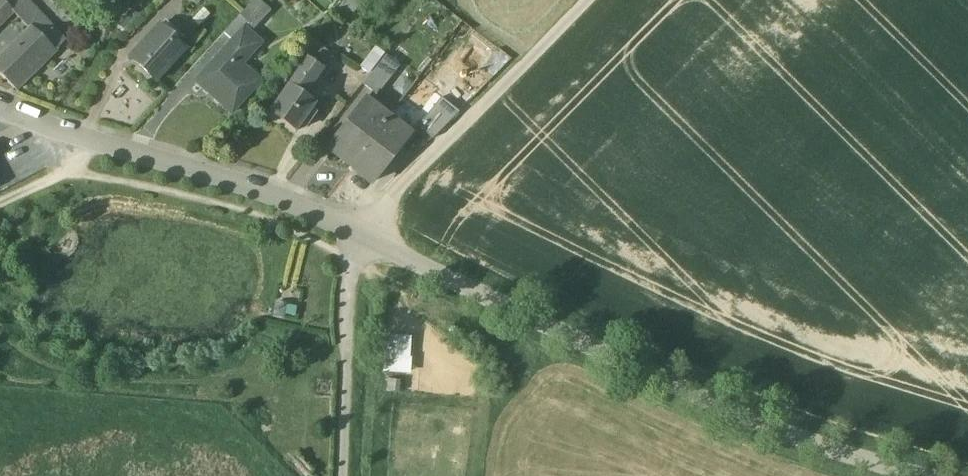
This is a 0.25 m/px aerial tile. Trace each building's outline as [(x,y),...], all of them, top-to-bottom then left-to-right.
[(1,0),(0,0),(0,23),(12,11),(1,0)] [(25,0),(1,0),(12,11),(31,31),(51,52),(64,40),(25,0)] [(240,15),(224,33),(232,41),(245,27),(246,28),(249,23),(240,15)] [(160,25),(132,55),(130,54),(129,56),(156,81),(158,79),(156,78),(185,48),(186,49),(187,47),(160,22),(159,24),(160,25)] [(232,41),(210,65),(216,71),(202,86),(231,113),(257,85),(238,68),(261,42),(246,28),(245,27),(232,41)] [(0,62),(0,72),(16,87),(51,52),(31,31),(0,62)] [(331,54),(312,41),(302,56),(308,60),(309,58),(322,67),(331,54)] [(385,55),(363,85),(378,96),(401,67),(385,55)] [(308,60),(290,85),(305,95),(324,68),(322,67),(309,58),(308,60)] [(289,84),(269,112),(296,131),(303,121),(308,125),(318,111),(313,107),(316,103),(305,95),(290,85),(289,84)] [(442,99),(419,128),(433,139),(459,112),(442,99)] [(388,118),(366,101),(328,150),(350,166),(388,118)] [(388,118),(350,166),(372,184),(411,136),(388,118)] [(287,304),(278,302),(275,315),(284,317),(287,304)] [(387,334),(386,369),(409,370),(411,335),(387,334)]
